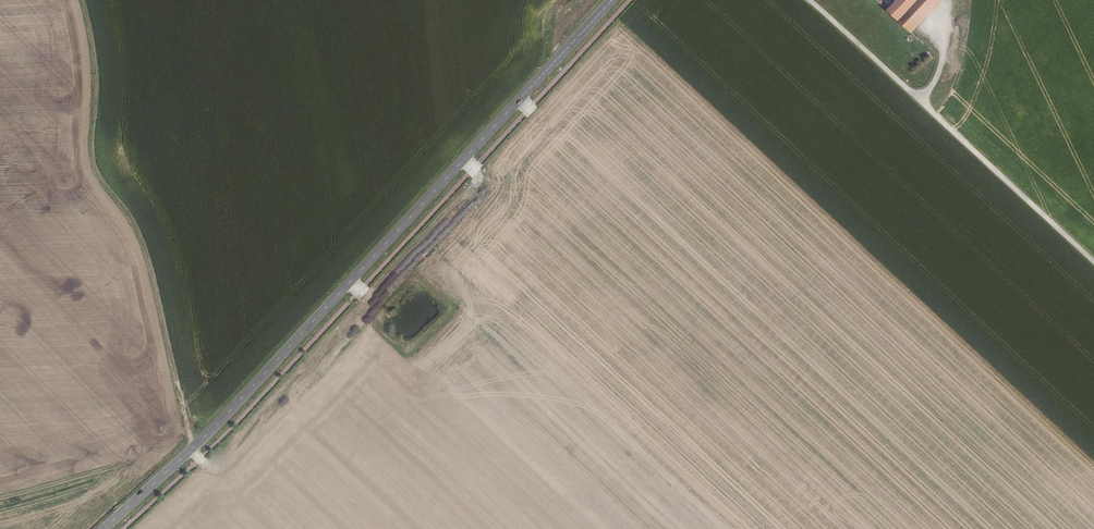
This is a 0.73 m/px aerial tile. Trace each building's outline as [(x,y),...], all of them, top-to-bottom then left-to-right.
[(896,20),(915,0),(896,0),(886,10),(896,20)] [(896,20),(910,33),(942,0),(915,0),(896,20)]
